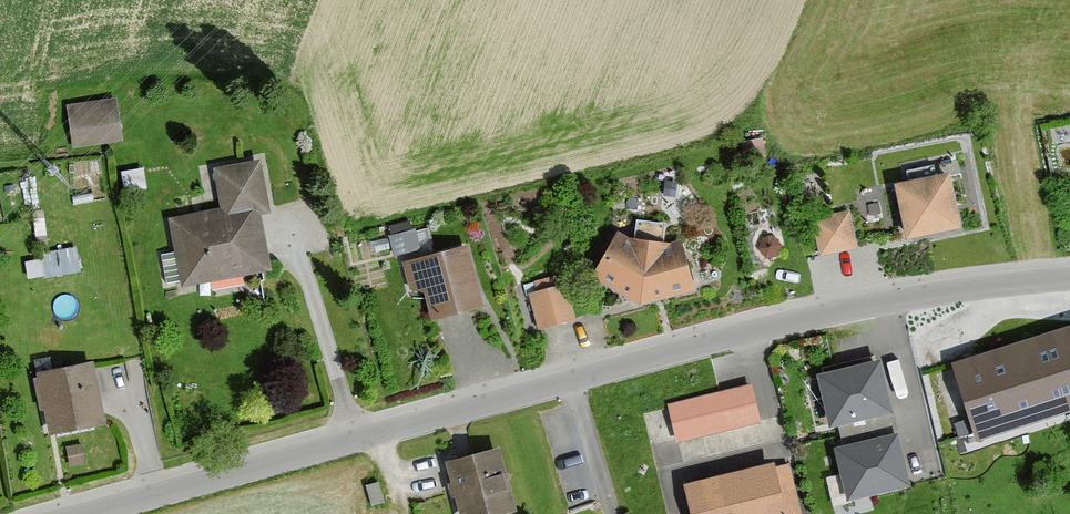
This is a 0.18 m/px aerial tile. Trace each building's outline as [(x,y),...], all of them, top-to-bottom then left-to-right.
[(114,105),(67,112),(73,154),(120,147),(114,105)] [(222,215),(172,224),(185,293),(283,275),(264,169),(216,178),(222,215)] [(955,182),(900,192),(910,245),(965,236),(955,182)] [(818,213),(823,250),(864,244),(859,207),(818,213)] [(428,223),(394,228),(396,249),(431,245),(428,223)] [(685,250),(619,240),(594,283),(644,311),(696,297),(685,250)] [(470,254),(407,269),(422,332),(485,318),(470,254)] [(37,263),(25,265),(28,292),(63,288),(63,280),(77,278),(74,255),(37,260),(37,263)] [(570,278),(533,290),(544,327),(581,316),(570,278)] [(959,371),(982,444),(1069,416),(1069,336),(959,371)] [(97,368),(36,380),(49,442),(109,430),(97,368)] [(889,415),(878,370),(820,384),(831,429),(889,415)] [(750,387),(668,407),(677,445),(760,425),(750,387)] [(907,490),(896,443),(838,457),(849,503),(907,490)] [(447,469),(459,513),(515,513),(499,455),(447,469)] [(687,491),(693,513),(792,513),(779,465),(687,491)]
